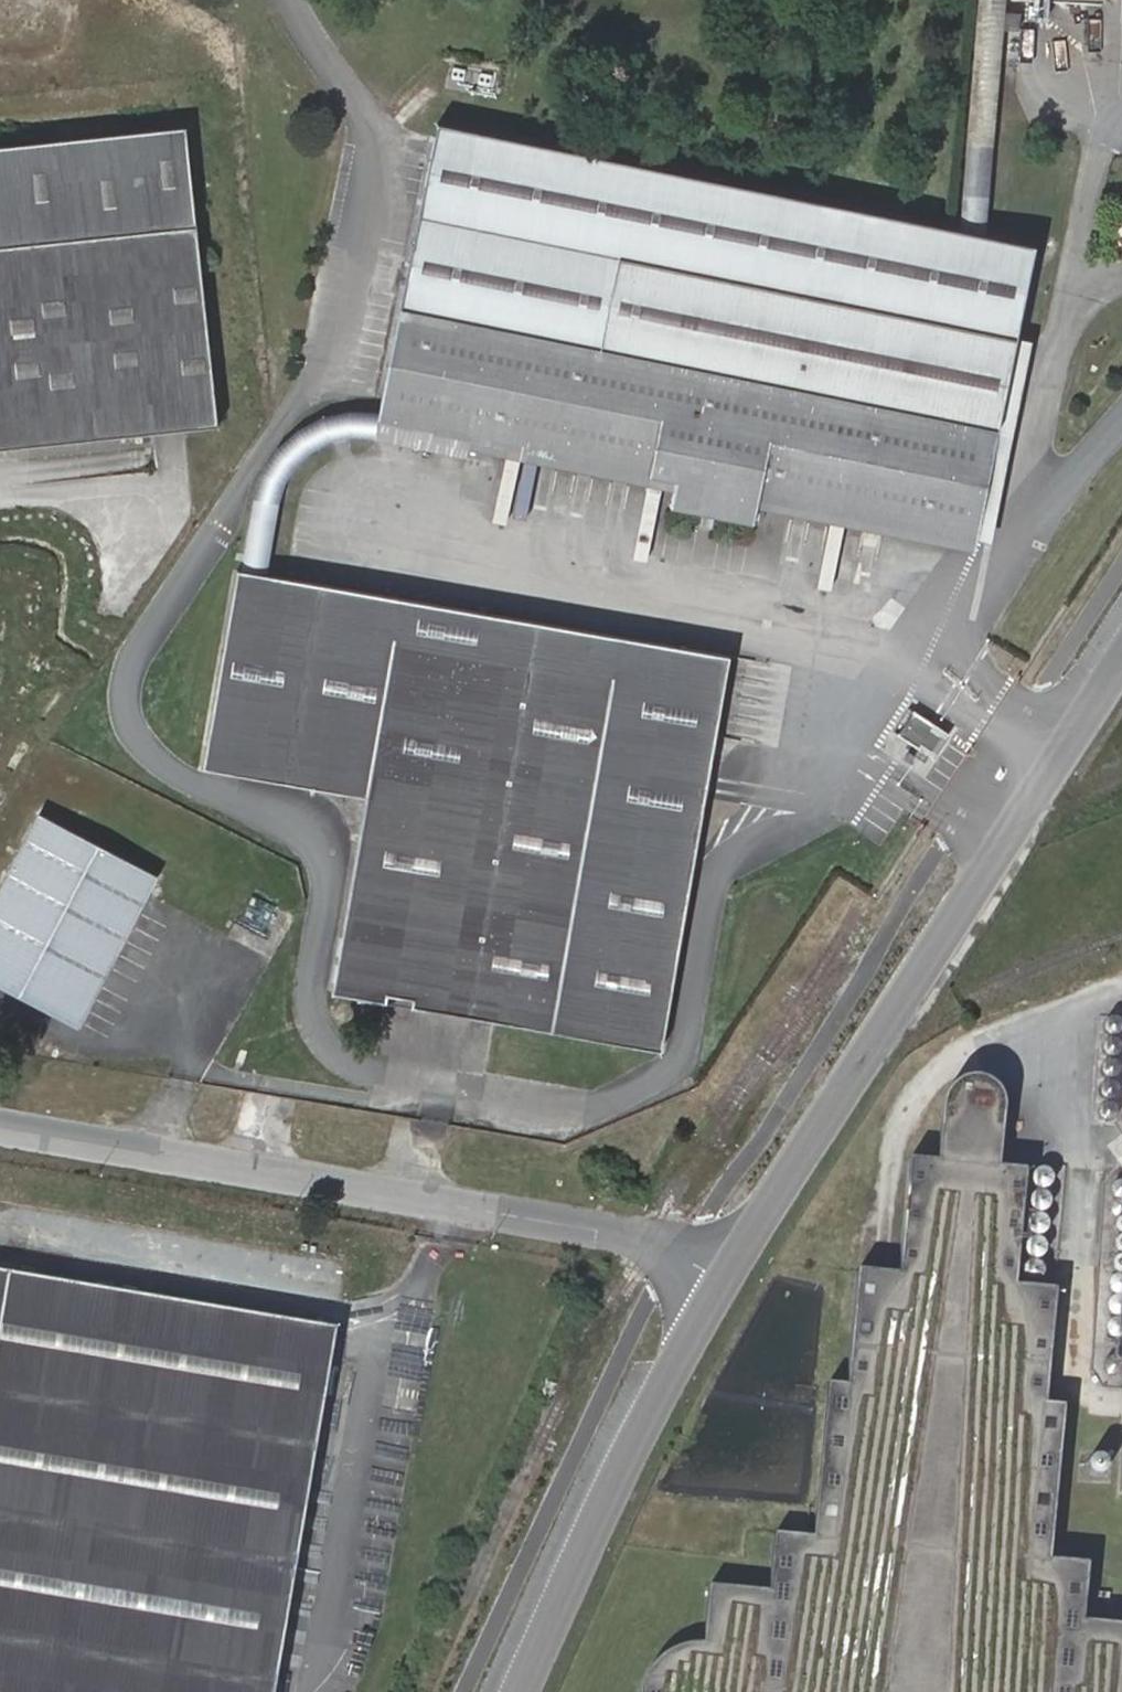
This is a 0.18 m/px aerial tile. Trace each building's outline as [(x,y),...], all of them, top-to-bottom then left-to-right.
[(951,232),(974,236),(992,0),(968,0),(951,232)] [(205,427),(182,226),(172,133),(0,150),(0,450),(205,427)] [(753,492),(977,536),(1032,246),(974,236),(951,232),(438,141),(380,417),(435,428),(676,476),(673,492),(670,506),(749,519),(750,508),(753,492)] [(676,476),(435,428),(431,443),(673,492),(676,476)] [(245,565),(269,567),(276,492),(252,490),(245,565)] [(973,553),(977,536),(753,492),(750,508),(973,553)] [(659,1056),(728,663),(234,577),(199,776),(365,805),(331,999),(659,1056)] [(38,817),(0,886),(0,985),(74,1024),(154,876),(38,817)] [(1093,1071),(1090,1119),(1113,1121),(1116,1072),(1093,1071)] [(938,1106),(932,1169),(905,1168),(893,1281),(855,1277),(841,1390),(825,1390),(808,1542),(769,1537),(763,1596),(704,1592),(701,1648),(695,1649),(690,1648),(683,1650),(679,1651),(672,1653),(665,1657),(660,1660),(656,1664),(651,1669),(647,1672),(645,1676),(643,1681),(640,1688),(638,1691),(1121,1691),(1121,1634),(1078,1631),(1084,1573),(1046,1567),(1061,1416),(1041,1412),(1054,1299),(1011,1290),(1021,1179),(995,1175),(1001,1109),(997,1101),(989,1094),(983,1088),(972,1084),(962,1085),(954,1089),(944,1097),(938,1106)] [(15,1275),(0,1272),(0,1364),(15,1275)] [(0,1364),(0,1691),(269,1691),(333,1330),(15,1275),(0,1364)]
